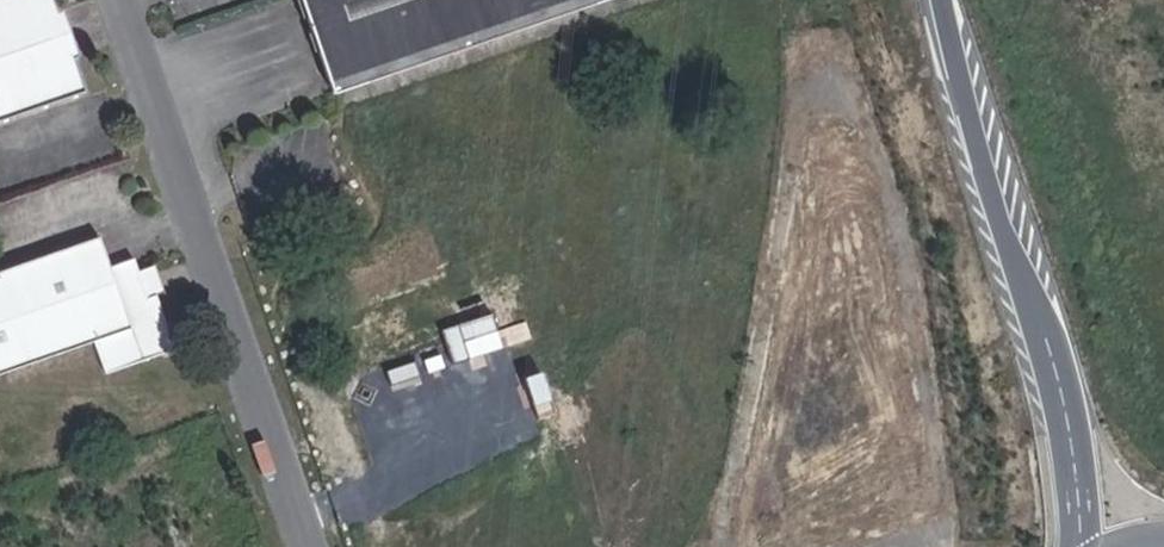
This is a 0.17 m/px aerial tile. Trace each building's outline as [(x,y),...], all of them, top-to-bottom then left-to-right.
[(90,100),(54,0),(14,0),(0,5),(0,131),(90,100)] [(565,9),(593,0),(301,0),(332,90),(565,9)] [(0,268),(0,369),(89,336),(101,367),(169,342),(150,290),(143,292),(135,269),(128,252),(106,260),(96,232),(0,268)] [(143,292),(150,290),(157,288),(149,264),(135,269),(143,292)]
